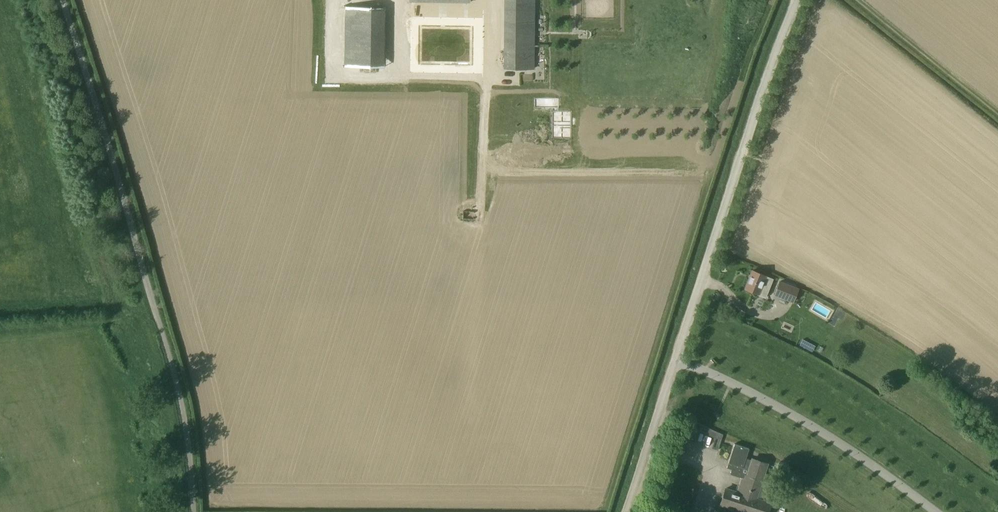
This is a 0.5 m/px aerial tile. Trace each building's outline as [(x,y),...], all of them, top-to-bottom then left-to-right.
[(505,69),(533,69),(534,0),(506,0),(505,69)] [(385,5),(345,5),(345,68),(384,67),(385,5)] [(553,138),(570,138),(571,112),(569,111),(569,104),(554,104),(554,111),(552,112),(552,113),(551,113),(551,124),(553,124),(553,138)] [(745,289),(758,294),(766,297),(773,279),(766,276),(753,271),(745,289)] [(799,288),(779,281),(774,295),(793,303),(799,288)] [(696,422),(690,441),(696,443),(699,431),(701,425),(696,422)] [(752,461),(745,458),(748,450),(733,445),(726,469),(730,470),(729,475),(742,479),(738,494),(725,490),(721,504),(735,509),(734,511),(768,511),(770,504),(756,499),(767,464),(752,459),(752,461)]
